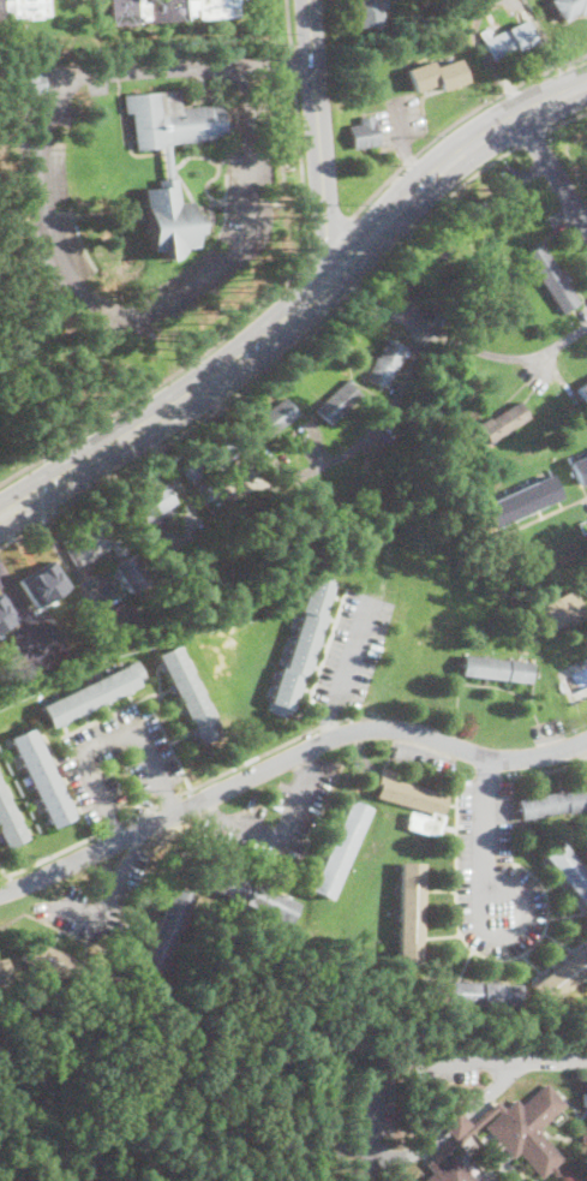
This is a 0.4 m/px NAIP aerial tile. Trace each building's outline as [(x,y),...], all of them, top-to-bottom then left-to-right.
[(2,19),(0,19),(0,0),(2,0),(48,0),(49,14),(41,16),(42,19),(28,20),(28,17),(12,18),(12,16),(6,16),(6,11),(2,11),(2,19)] [(112,25),(109,0),(141,0),(142,4),(146,2),(146,0),(237,0),(238,2),(235,2),(236,16),(197,19),(196,8),(192,10),(193,16),(186,16),(187,20),(149,24),(148,19),(140,20),(140,16),(137,16),(138,23),(133,24),(133,26),(126,26),(126,24),(112,25)] [(353,11),(352,0),(380,0),(382,25),(359,28),(358,11),(353,11)] [(565,22),(552,0),(586,0),(586,11),(586,12),(581,16),(580,12),(565,22)] [(521,11),(535,42),(493,61),(480,32),(490,28),(493,36),(503,31),(498,23),(507,19),(510,28),(517,24),(513,14),(521,11)] [(457,59),(466,82),(441,91),(438,83),(415,93),(407,71),(432,61),(435,67),(457,59)] [(22,73),(24,94),(43,93),(42,72),(22,73)] [(180,90),(181,108),(188,108),(202,107),(222,105),(226,138),(168,144),(164,145),(166,148),(164,148),(160,149),(137,151),(136,143),(133,117),(133,113),(127,114),(127,112),(127,109),(125,96),(180,90)] [(365,147),(354,149),(349,126),(361,124),(360,118),(372,115),(378,144),(365,147)] [(168,144),(170,180),(162,179),(160,149),(164,148),(166,148),(164,145),(168,144)] [(170,180),(176,179),(180,203),(192,202),(194,214),(203,214),(204,233),(197,234),(197,247),(186,247),(184,251),(180,256),(175,258),(170,260),(167,261),(166,250),(151,252),(145,190),(158,189),(157,180),(162,179),(170,180)] [(541,244),(561,272),(563,270),(564,273),(567,272),(573,286),(569,288),(579,308),(563,316),(550,288),(543,292),(525,255),(541,244)] [(405,351),(388,388),(366,378),(377,357),(379,358),(388,340),(406,348),(405,351)] [(365,394),(330,427),(315,410),(324,401),(348,377),(365,394)] [(577,384),(586,402),(586,379),(577,384)] [(297,416),(262,440),(250,423),(284,398),(298,414),(297,416)] [(527,414),(489,442),(481,430),(519,404),(527,414)] [(570,463),(586,455),(586,483),(583,484),(582,485),(580,487),(570,463)] [(170,531),(152,541),(132,502),(145,495),(140,485),(162,473),(169,488),(166,490),(174,505),(173,505),(170,507),(172,511),(174,514),(169,517),(174,525),(169,527),(170,531)] [(495,527),(493,529),(484,505),(552,475),(563,497),(559,499),(558,500),(539,508),(538,509),(497,527),(495,527)] [(204,503),(193,487),(209,478),(210,477),(220,494),(204,503)] [(98,518),(113,541),(119,537),(130,554),(132,551),(150,580),(138,586),(140,590),(133,594),(131,590),(127,592),(124,587),(121,589),(118,583),(120,581),(118,577),(115,579),(112,573),(114,572),(110,566),(119,560),(110,545),(76,567),(60,542),(98,518)] [(178,579),(170,586),(166,579),(173,573),(178,579)] [(334,591),(331,601),(329,600),(324,614),(329,615),(327,625),(324,624),(319,637),(322,638),(318,648),(316,646),(311,660),(313,661),(311,670),(309,669),(306,678),(303,676),(301,682),(304,684),(300,692),(298,691),(288,720),(266,711),(281,667),(283,668),(303,612),(299,612),(311,575),(334,583),(331,590),(334,591)] [(238,590),(224,597),(220,589),(233,581),(238,590)] [(564,622),(561,625),(549,602),(574,590),(585,613),(564,622)] [(186,661),(192,674),(221,734),(199,745),(196,736),(193,738),(190,729),(192,728),(186,715),(182,716),(179,708),(181,706),(175,693),(173,694),(168,686),(170,685),(164,672),(162,673),(158,663),(161,662),(156,655),(178,644),(186,661)] [(535,663),(533,684),(463,675),(466,655),(535,663)] [(133,692),(131,693),(125,696),(124,692),(110,698),(112,702),(102,705),(102,704),(89,709),(90,711),(80,716),(80,715),(67,721),(68,722),(59,726),(59,724),(50,728),(40,706),(138,660),(148,679),(131,687),(133,692)] [(32,727),(36,734),(38,734),(42,742),(40,744),(47,757),(48,756),(53,765),(50,767),(56,779),(59,777),(64,787),(61,788),(67,801),(70,800),(73,807),(73,810),(72,810),(76,817),(52,828),(8,738),(32,727)] [(441,827),(437,837),(400,827),(406,806),(377,798),(385,768),(401,773),(399,783),(449,797),(441,827)] [(2,841),(0,842),(0,784),(26,839),(6,848),(2,841)] [(586,787),(586,792),(586,809),(520,822),(516,799),(586,787)] [(373,810),(333,901),(310,891),(351,799),(373,810)] [(559,840),(586,873),(586,912),(541,857),(559,840)] [(300,903),(290,924),(199,884),(209,863),(300,903)] [(425,891),(423,965),(399,964),(402,863),(425,864),(425,891)] [(162,968),(155,986),(133,978),(174,887),(196,896),(162,968)] [(115,994),(112,1001),(22,960),(30,940),(121,979),(115,994)] [(531,986),(586,944),(586,973),(550,1001),(544,1004),(531,986)] [(10,979),(0,982),(0,957),(4,956),(10,979)] [(521,985),(520,1008),(420,1003),(421,980),(521,985)] [(571,1170),(582,1180),(572,1180),(569,1177),(557,1177),(551,1171),(544,1177),(520,1152),(515,1158),(489,1129),(486,1127),(501,1114),(498,1111),(477,1129),(438,1165),(441,1168),(455,1155),(479,1180),(425,1180),(435,1171),(427,1164),(455,1139),(445,1129),(441,1123),(457,1109),(462,1115),(472,1126),(499,1101),(507,1109),(517,1099),(523,1105),(550,1084),(568,1105),(562,1110),(543,1127),(545,1129),(546,1131),(543,1134),(565,1158),(557,1167),(561,1170),(571,1170)]
